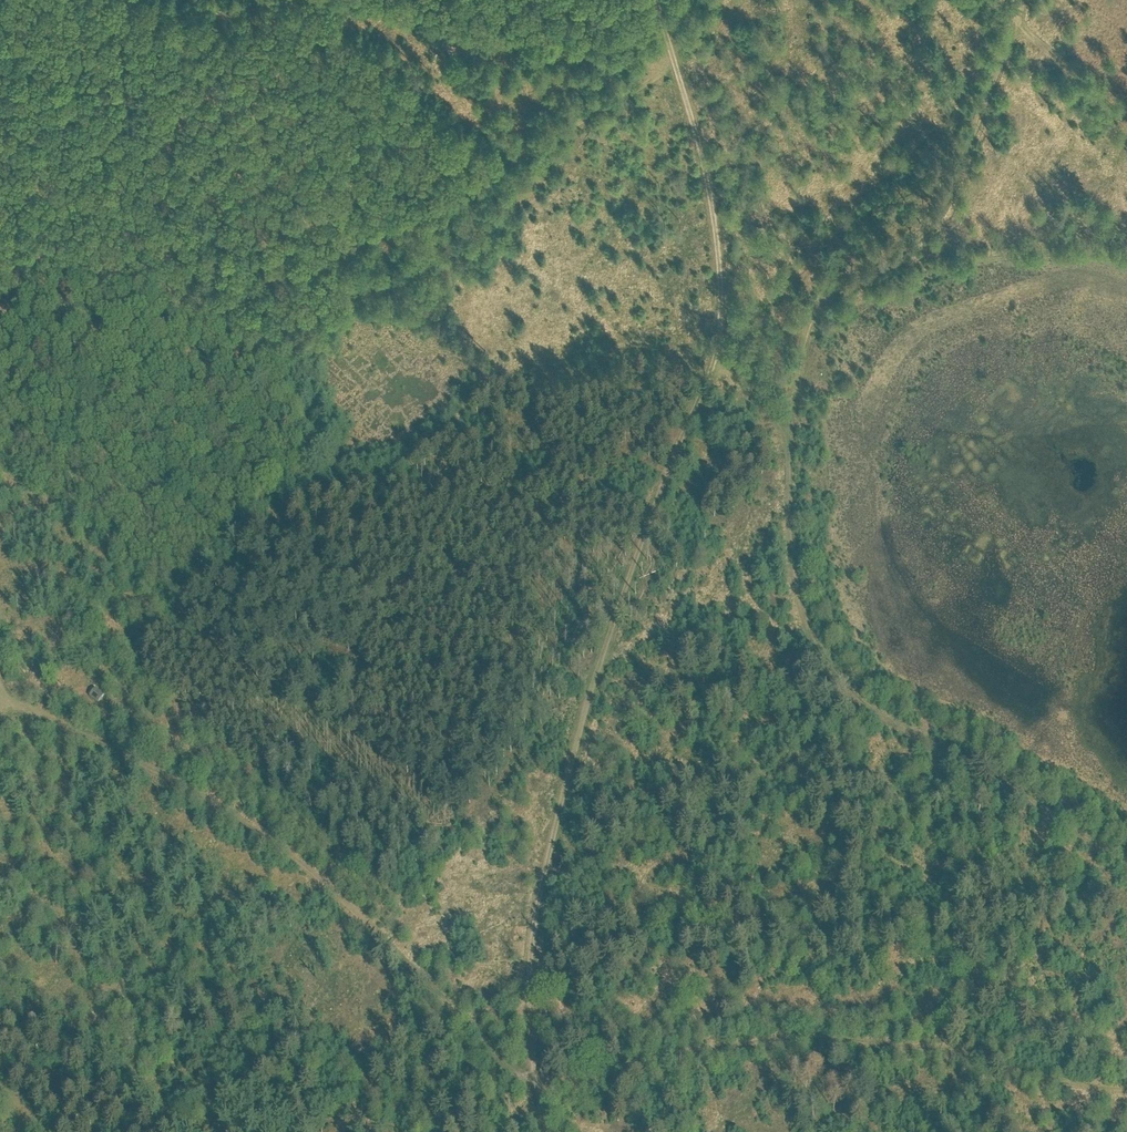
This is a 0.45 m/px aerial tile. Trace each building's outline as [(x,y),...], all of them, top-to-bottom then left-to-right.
[(105,697),(96,690),(90,697),(99,705),(105,697)]
